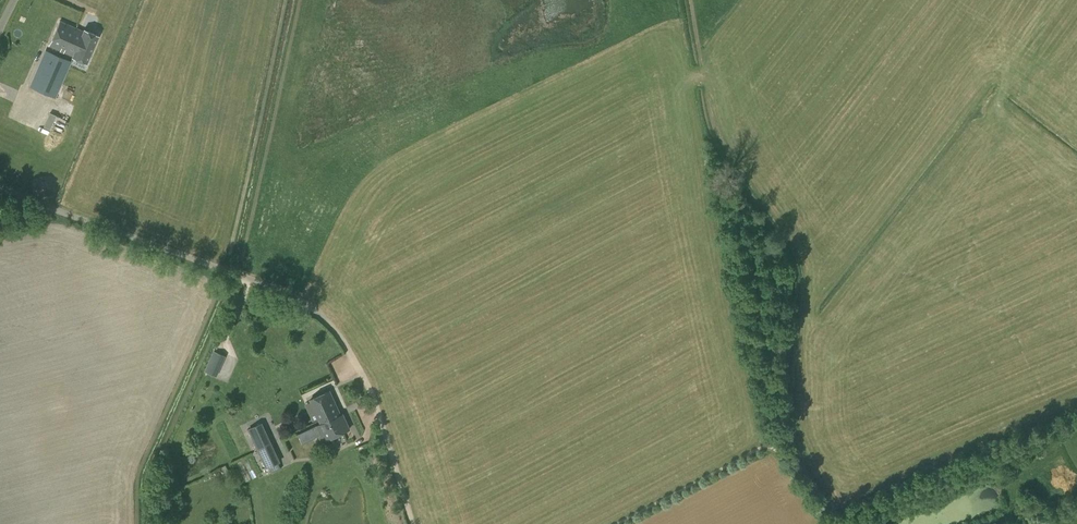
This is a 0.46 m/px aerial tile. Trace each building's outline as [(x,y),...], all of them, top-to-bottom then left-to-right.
[(49,44),(48,46),(72,57),(87,63),(98,36),(84,29),(83,31),(68,24),(59,21),(49,44)] [(46,50),(30,86),(55,97),(59,87),(71,60),(46,50)] [(211,356),(223,362),(226,356),(214,350),(211,356)] [(329,360),(337,385),(356,379),(348,354),(329,360)] [(320,420),(339,411),(329,390),(310,399),(320,420)] [(326,439),(349,429),(342,414),(341,415),(339,411),(320,420),(322,424),(315,427),(321,440),(325,437),(326,439)] [(253,440),(257,448),(272,442),(268,433),(253,440)] [(275,450),(272,442),(257,448),(261,457),(275,450)]
